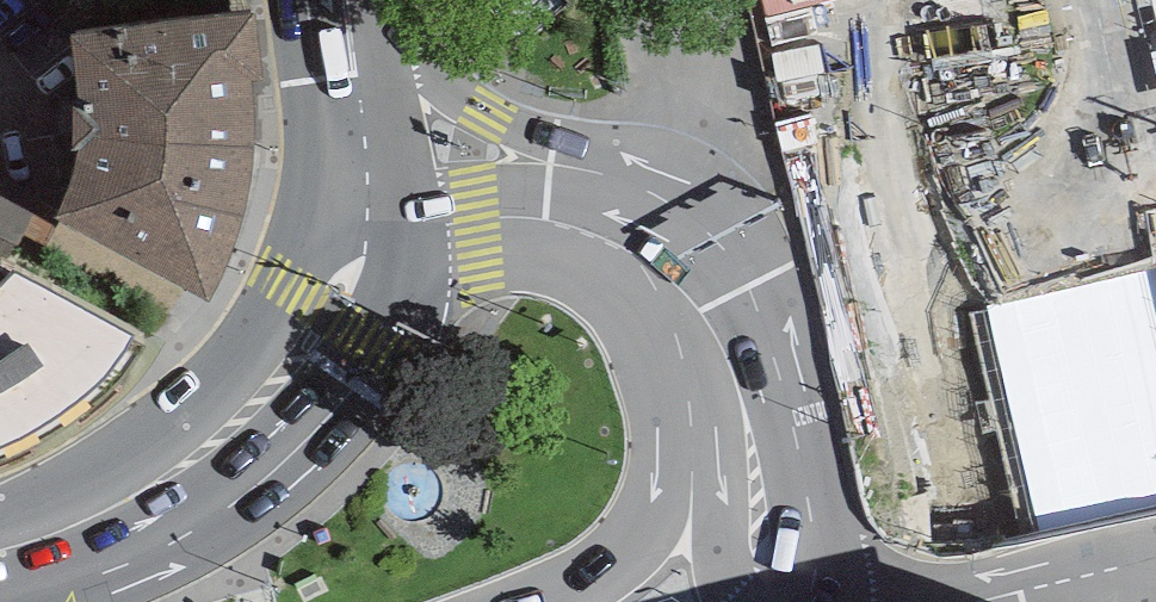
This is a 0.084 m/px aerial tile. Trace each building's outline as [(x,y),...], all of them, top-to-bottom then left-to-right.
[(55,218),(210,304),(228,262),(243,217),(249,179),(254,112),(252,82),(264,80),(254,10),(73,37),(80,110),(72,106),(72,149),(77,150),(71,186),(55,218)] [(13,444),(35,432),(59,417),(84,396),(97,383),(114,368),(128,350),(134,336),(12,272),(4,282),(0,286),(0,448),(13,444)]
